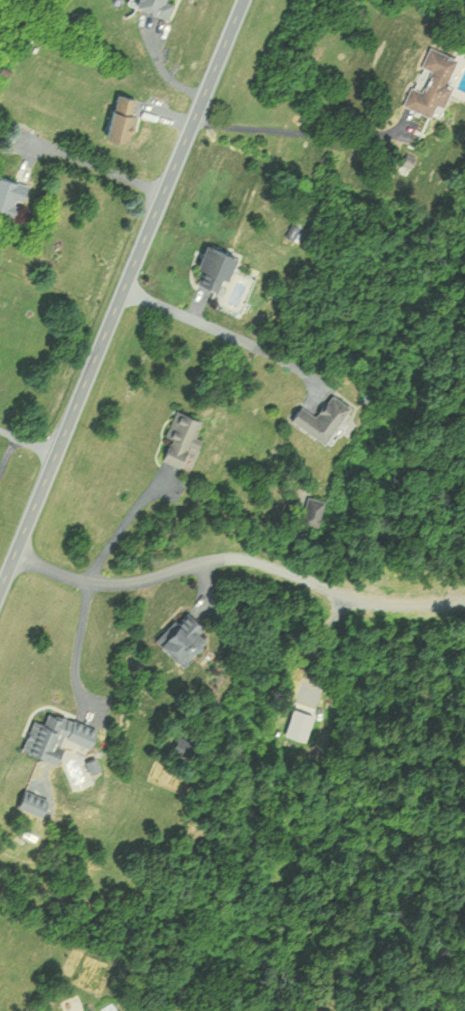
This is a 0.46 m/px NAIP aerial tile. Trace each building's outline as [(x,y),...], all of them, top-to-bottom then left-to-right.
[(127,3),(165,18),(172,2),(167,0),(128,0),(127,3)] [(444,106),(452,83),(446,81),(455,55),(426,45),(419,66),(426,68),(419,88),(409,85),(402,105),(431,115),(435,103),(444,106)] [(128,141),(134,97),(111,94),(104,138),(128,141)] [(25,183),(0,176),(0,211),(17,215),(25,183)] [(233,254),(200,244),(190,276),(201,279),(200,285),(222,291),(233,254)] [(323,443),(349,404),(329,391),(314,414),(297,403),(287,419),(323,443)] [(199,418),(172,410),(158,459),(178,465),(184,445),(196,448),(199,438),(194,437),(199,418)] [(153,641),(177,665),(206,635),(182,612),(153,641)] [(94,726),(44,712),(41,723),(34,721),(25,754),(53,762),(59,737),(89,745),(94,726)] [(191,741),(176,734),(169,747),(185,755),(191,741)]
